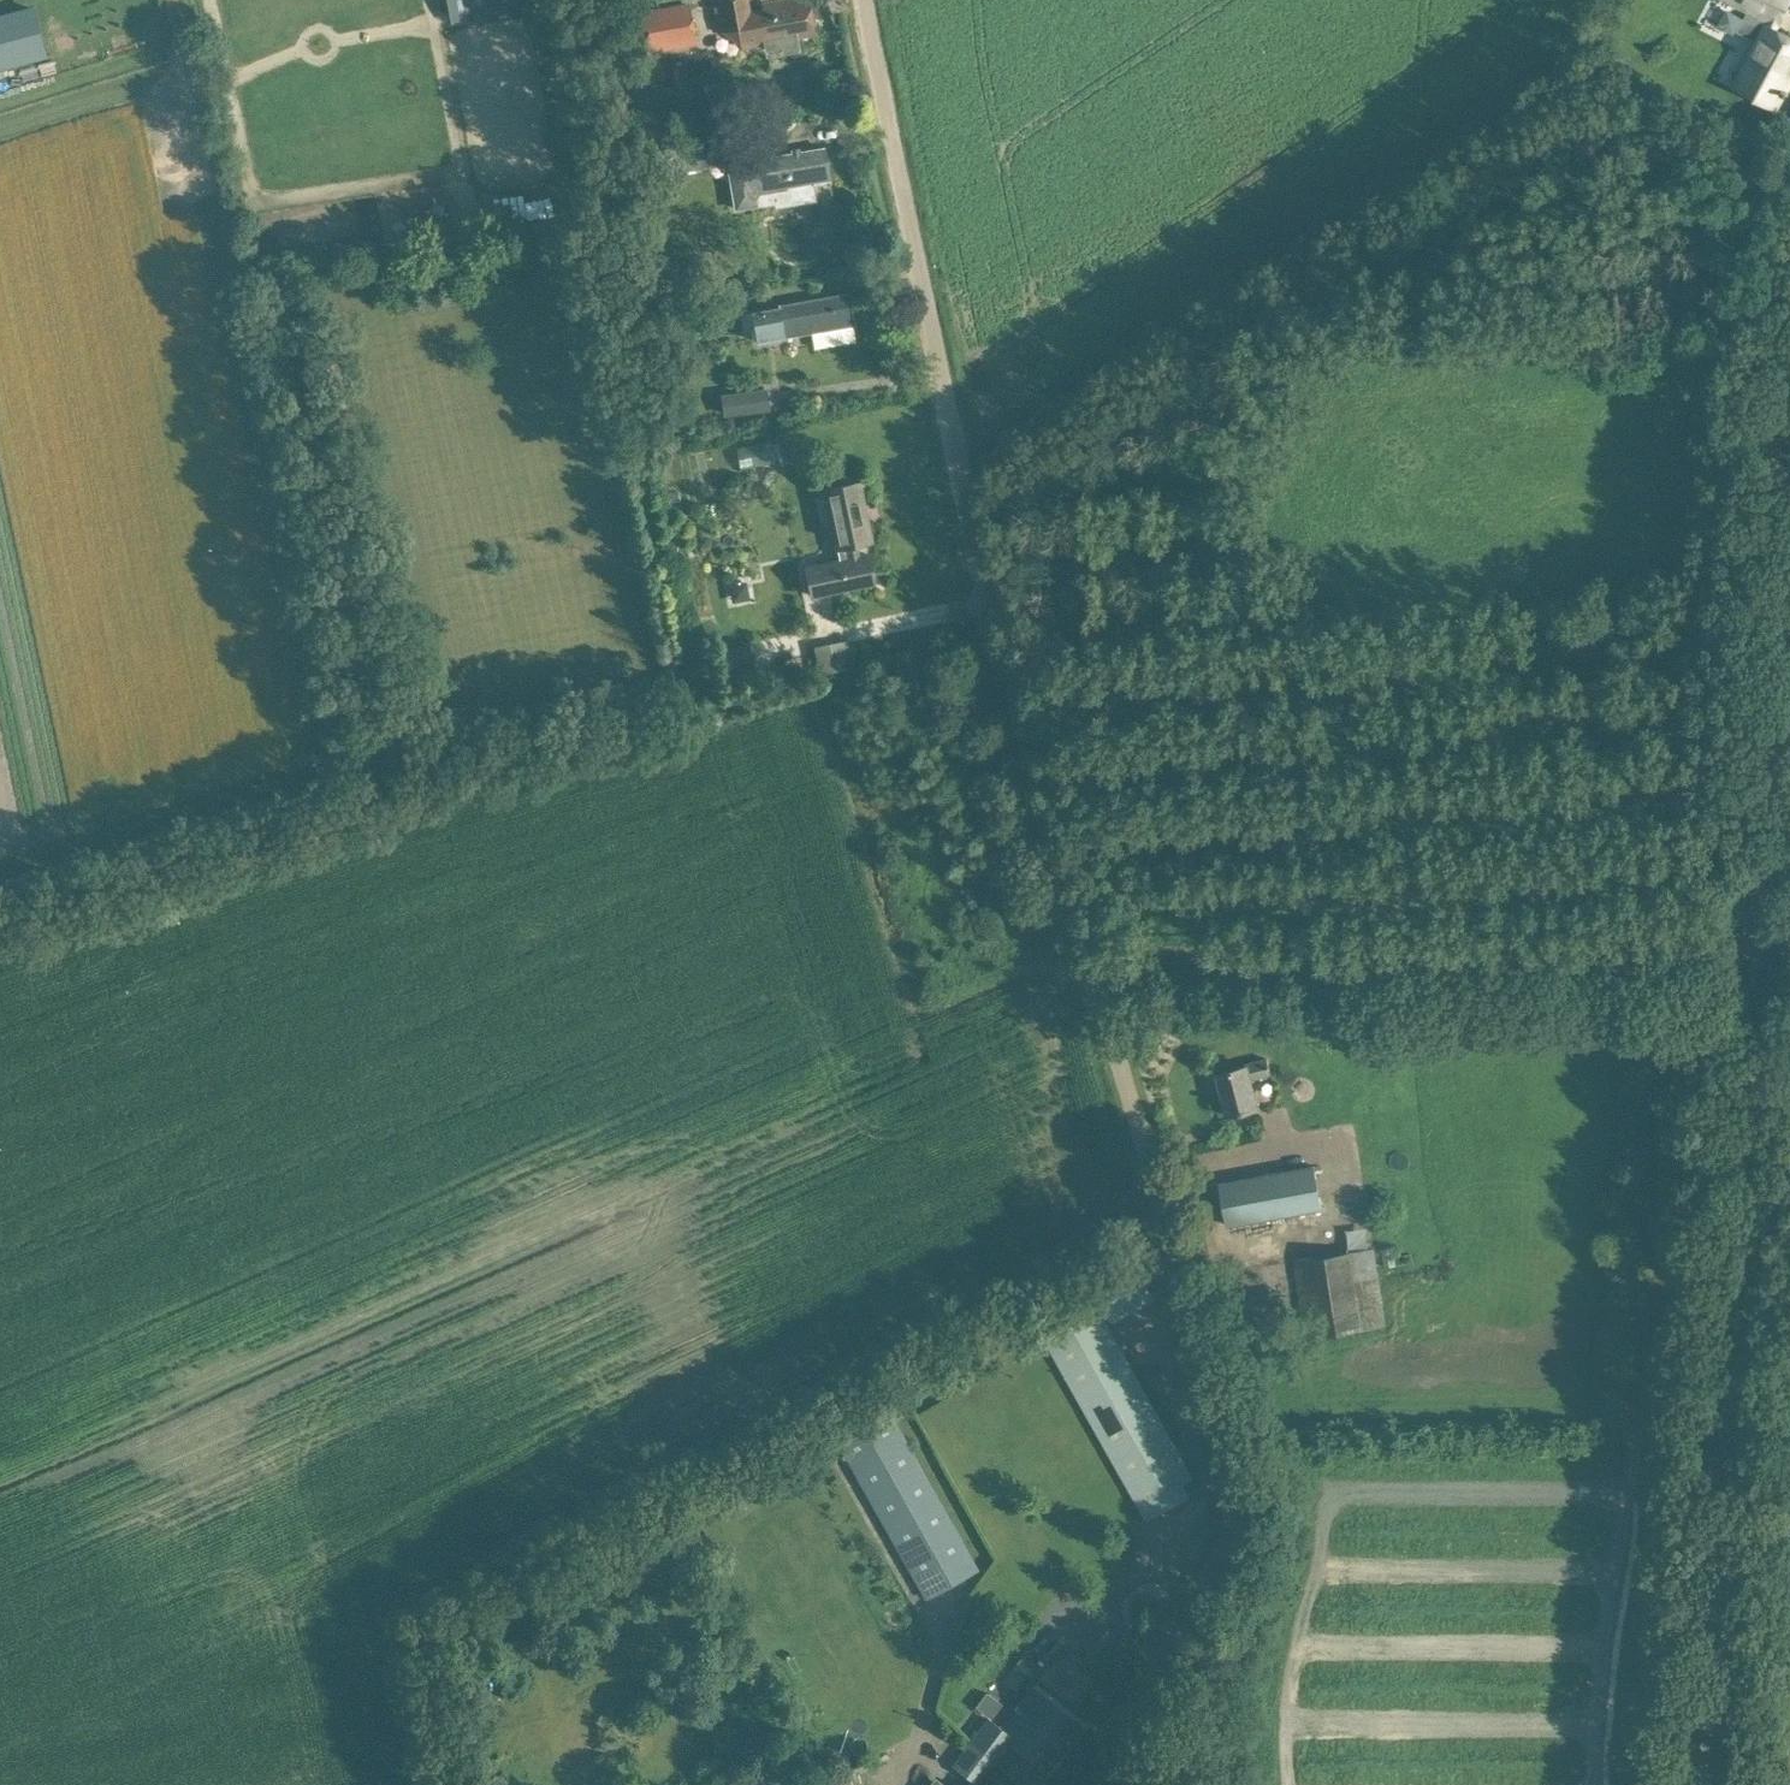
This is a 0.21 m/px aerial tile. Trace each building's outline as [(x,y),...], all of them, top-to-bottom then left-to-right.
[(448,10),(498,0),(446,0),(448,10)] [(718,32),(737,28),(741,48),(764,44),(766,50),(782,47),(783,53),(799,50),(796,38),(815,34),(809,0),(781,0),(762,4),(763,10),(749,13),(746,0),(712,0),(718,32)] [(1749,13),(1746,19),(1740,31),(1758,40),(1763,43),(1739,88),(1756,96),(1777,107),(1789,82),(1789,71),(1789,69),(1789,38),(1775,30),(1782,17),(1780,16),(1788,0),(1723,0),(1749,13)] [(696,44),(695,39),(689,5),(641,14),(648,53),(696,44)] [(0,19),(0,69),(48,55),(35,9),(0,19)] [(678,146),(651,151),(655,176),(683,171),(729,163),(730,169),(736,208),(757,205),(774,202),(789,199),(809,196),(812,192),(810,182),(828,179),(828,181),(830,180),(824,147),(822,147),(822,149),(799,153),(767,158),(742,163),(738,136),(678,146)] [(442,186),(466,184),(464,170),(441,172),(442,186)] [(849,293),(826,297),(779,305),(780,306),(751,311),(756,340),(811,331),(814,346),(855,339),(852,324),(855,324),(849,293)] [(720,393),(723,415),(768,409),(765,387),(720,393)] [(774,461),(769,440),(736,448),(740,469),(774,461)] [(859,482),(835,487),(824,489),(839,560),(806,567),(812,595),(874,582),(868,554),(859,556),(856,544),(871,541),(859,482)] [(1246,1066),(1241,1067),(1217,1073),(1228,1115),(1258,1107),(1251,1079),(1271,1074),(1268,1059),(1246,1064),(1246,1066)] [(1314,1164),(1218,1182),(1226,1224),(1258,1218),(1322,1206),(1314,1164)] [(1386,1325),(1375,1247),(1295,1259),(1306,1337),(1386,1325)] [(1147,1519),(1189,1495),(1182,1483),(1192,1477),(1089,1287),(1037,1316),(1147,1519)] [(884,1398),(832,1427),(924,1595),(977,1566),(884,1398)] [(1072,1657),(1054,1668),(1066,1689),(1085,1678),(1072,1657)] [(999,1679),(990,1695),(1007,1705),(1016,1689),(999,1679)] [(1032,1717),(1016,1739),(1052,1766),(1082,1726),(1032,1689),(1019,1707),(1020,1708),(1032,1717)] [(988,1718),(971,1741),(995,1760),(1012,1737),(1013,1736),(1004,1730),(988,1718)] [(971,1741),(953,1765),(978,1783),(995,1760),(971,1741)]
